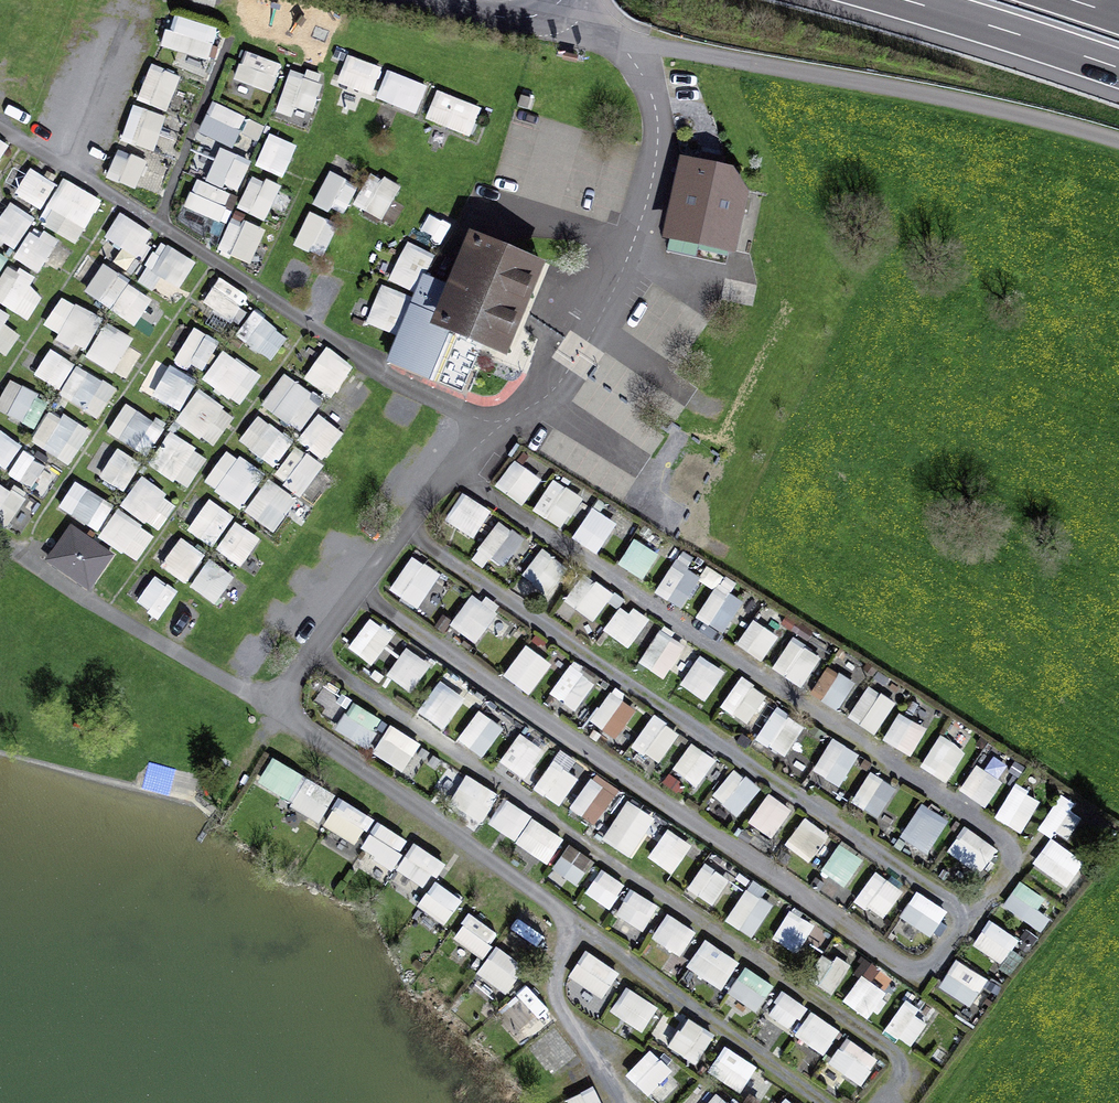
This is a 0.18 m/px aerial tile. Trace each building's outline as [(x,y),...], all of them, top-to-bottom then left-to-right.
[(213,59),(219,25),(169,16),(163,50),(213,59)] [(272,94),(284,64),(246,50),(234,80),(272,94)] [(372,97),(384,68),(350,54),(338,83),(372,97)] [(137,100),(168,113),(183,76),(152,63),(137,100)] [(297,107),(316,112),(324,76),(289,68),(279,113),(295,117),(297,107)] [(389,70),(376,98),(404,110),(416,81),(389,70)] [(473,133),(480,104),(435,93),(428,122),(473,133)] [(200,133),(234,148),(248,116),(214,101),(200,133)] [(122,140),(154,151),(167,115),(135,103),(122,140)] [(271,133),(256,166),(285,178),(299,146),(271,133)] [(10,144),(0,138),(0,160),(10,144)] [(107,178),(135,190),(148,161),(120,148),(107,178)] [(239,192),(252,160),(220,148),(207,180),(239,192)] [(140,188),(162,197),(174,164),(152,155),(140,188)] [(733,171),(686,161),(669,237),(729,250),(742,190),(730,187),(733,171)] [(15,194),(41,210),(57,184),(32,168),(15,194)] [(344,216),(359,187),(330,172),(315,201),(344,216)] [(378,174),(361,208),(384,219),(401,186),(378,174)] [(256,175),(239,208),(266,222),(283,189),(256,175)] [(198,179),(186,208),(221,222),(233,193),(198,179)] [(83,242),(100,196),(59,181),(42,227),(83,242)] [(9,249),(32,224),(6,200),(0,207),(0,241),(9,249)] [(140,261),(157,235),(122,213),(105,239),(140,261)] [(326,255),(338,226),(309,214),(297,243),(326,255)] [(234,217),(220,252),(253,265),(267,230),(234,217)] [(52,280),(70,248),(35,229),(17,260),(52,280)] [(533,265),(477,241),(456,289),(424,275),(388,361),(423,376),(426,369),(438,374),(436,377),(455,385),(465,362),(473,365),(483,340),(491,343),(501,320),(508,323),(533,265)] [(149,274),(182,291),(198,261),(164,244),(149,274)] [(133,325),(152,302),(103,261),(84,284),(133,325)] [(0,282),(0,303),(25,317),(44,284),(9,265),(0,282)] [(220,278),(205,302),(234,321),(250,297),(220,278)] [(367,322),(391,333),(408,294),(384,284),(367,322)] [(63,296),(43,328),(81,352),(101,320),(63,296)] [(276,358),(290,332),(252,313),(239,340),(276,358)] [(23,328),(0,316),(0,351),(9,355),(23,328)] [(201,372),(218,349),(183,323),(166,346),(201,372)] [(146,350),(105,325),(86,357),(128,381),(146,350)] [(73,368),(35,344),(21,367),(59,391),(73,368)] [(333,396),(355,367),(327,347),(306,376),(333,396)] [(206,380),(243,404),(262,375),(224,351),(206,380)] [(77,366),(60,395),(100,418),(117,388),(77,366)] [(178,410),(196,383),(171,366),(152,392),(178,410)] [(263,408),(301,428),(319,394),(282,374),(263,408)] [(0,401),(0,412),(32,430),(48,402),(11,381),(0,401)] [(180,418),(212,445),(236,417),(204,390),(180,418)] [(110,428),(150,452),(165,428),(125,404),(110,428)] [(55,407),(32,440),(70,466),(93,433),(55,407)] [(319,413),(300,437),(326,457),(345,433),(319,413)] [(259,417),(240,439),(272,467),(292,445),(259,417)] [(11,468),(22,441),(0,433),(0,464),(11,468)] [(172,433),(152,468),(188,488),(208,454),(172,433)] [(87,468),(124,491),(140,465),(102,442),(87,468)] [(292,448),(277,480),(308,494),(323,462),(292,448)] [(229,450),(205,482),(240,508),(264,477),(229,450)] [(9,472),(31,487),(45,466),(23,451),(9,472)] [(524,506),(543,480),(516,460),(496,486),(524,506)] [(122,505),(160,530),(179,501),(141,476),(122,505)] [(534,512),(566,530),(586,495),(554,477),(534,512)] [(286,517),(299,526),(312,507),(269,478),(246,512),(276,532),(286,517)] [(6,528),(27,502),(0,481),(0,523),(6,528)] [(76,482),(59,505),(97,531),(113,507),(76,482)] [(447,517),(476,536),(493,511),(464,492),(447,517)] [(189,496),(179,529),(221,541),(231,508),(189,496)] [(599,554),(621,521),(596,505),(574,537),(599,554)] [(99,535),(137,562),(155,536),(118,509),(99,535)] [(500,520),(479,550),(504,566),(525,536),(500,520)] [(235,521),(218,547),(244,564),(261,537),(235,521)] [(111,556),(71,528),(52,555),(92,583),(111,556)] [(172,531),(151,558),(185,583),(205,556),(172,531)] [(633,538),(620,566),(647,579),(660,551),(633,538)] [(543,550),(523,575),(552,597),(571,572),(543,550)] [(413,555),(391,591),(420,609),(442,573),(413,555)] [(192,585),(215,603),(235,578),(212,560),(192,585)] [(675,566),(658,594),(682,610),(700,582),(675,566)] [(564,600),(595,622),(614,596),(583,574),(564,600)] [(716,575),(699,623),(727,633),(744,584),(716,575)] [(451,628),(480,643),(499,608),(471,592),(451,628)] [(622,606),(604,631),(630,649),(648,623),(622,606)] [(352,645),(389,669),(406,644),(369,620),(352,645)] [(755,620),(738,644),(764,663),(782,638),(755,620)] [(665,679),(687,646),(662,629),(639,662),(665,679)] [(793,637),(773,669),(804,689),(825,657),(793,637)] [(527,644),(504,675),(531,695),(554,665),(527,644)] [(410,645),(387,674),(408,691),(432,663),(410,645)] [(700,656),(681,686),(707,702),(726,671),(700,656)] [(606,684),(605,686),(573,663),(550,694),(617,740),(640,707),(606,684)] [(812,694),(839,710),(856,682),(828,666),(812,694)] [(742,679),(722,704),(756,732),(777,707),(742,679)] [(439,684),(419,712),(445,731),(466,703),(439,684)] [(876,735),(897,702),(870,685),(849,718),(876,735)] [(353,702),(336,729),(367,748),(384,721),(353,702)] [(757,736),(783,758),(806,732),(780,709),(757,736)] [(479,710),(459,740),(485,757),(505,728),(479,710)] [(912,757),(929,728),(900,711),(883,741),(912,757)] [(659,765),(682,735),(655,715),(632,745),(659,765)] [(390,725),(373,752),(404,772),(421,744),(390,725)] [(950,785),(978,740),(953,725),(925,769),(950,785)] [(521,732),(500,762),(527,781),(548,752),(521,732)] [(835,738),(813,769),(840,787),(862,757),(835,738)] [(694,741),(673,768),(698,787),(718,760),(694,741)] [(986,750),(959,790),(987,809),(1014,768),(986,750)] [(536,791),(565,806),(586,766),(556,751),(536,791)] [(257,780),(318,822),(336,797),(275,755),(257,780)] [(736,768),(713,795),(739,817),(762,791),(736,768)] [(855,797),(883,815),(900,788),(873,770),(855,797)] [(592,774),(570,810),(599,827),(621,792),(592,774)] [(488,818),(496,788),(460,779),(453,809),(488,818)] [(1022,834),(1043,800),(1016,784),(995,817),(1022,834)] [(776,840),(796,811),(770,793),(749,822),(776,840)] [(1041,829),(1067,843),(1085,809),(1059,796),(1041,829)] [(360,843),(373,814),(337,798),(324,827),(360,843)] [(488,827),(549,863),(565,836),(504,800),(488,827)] [(631,800),(603,838),(630,857),(657,819),(631,800)] [(921,803),(901,838),(930,855),(950,820),(921,803)] [(808,818),(786,842),(812,866),(834,841),(808,818)] [(374,822),(361,852),(396,867),(409,837),(374,822)] [(965,826),(948,852),(982,874),(999,849),(965,826)] [(649,857),(673,875),(694,846),(670,828),(649,857)] [(1033,862),(1067,888),(1086,864),(1052,837),(1033,862)] [(413,842),(396,869),(426,888),(443,861),(413,842)] [(570,843),(553,870),(579,886),(595,859),(570,843)] [(847,886),(863,857),(838,844),(823,873),(847,886)] [(689,893),(717,905),(731,876),(703,863),(689,893)] [(602,870),(587,894),(611,909),(626,885),(602,870)] [(881,924),(904,891),(877,871),(853,905),(881,924)] [(435,881),(419,908),(447,925),(463,898),(435,881)] [(1056,910),(1018,885),(1004,907),(1043,931),(1056,910)] [(748,888),(726,921),(754,939),(776,906),(748,888)] [(632,890),(609,930),(636,946),(659,906),(632,890)] [(931,938),(949,911),(919,891),(901,918),(931,938)] [(526,907),(511,929),(537,947),(553,924),(526,907)] [(777,945),(806,952),(813,920),(785,913),(777,945)] [(470,914),(453,937),(482,958),(499,934),(470,914)] [(652,939),(682,957),(697,933),(667,914),(652,939)] [(1003,965),(1020,939),(991,920),(974,945),(1003,965)] [(687,967),(723,990),(741,962),(705,939),(687,967)] [(836,995),(856,959),(826,942),(806,977),(836,995)] [(477,974),(507,994),(525,968),(495,948),(477,974)] [(564,994),(596,1011),(619,969),(587,952),(564,994)] [(957,958),(940,988),(973,1007),(990,976),(957,958)] [(748,968),(726,1001),(753,1020),(776,986),(748,968)] [(862,975),(844,1001),(869,1020),(888,994),(862,975)] [(528,984),(513,996),(529,1014),(543,1002),(528,984)] [(611,1012),(643,1032),(659,1007),(627,987),(611,1012)] [(784,992),(767,1019),(790,1034),(807,1007),(784,992)] [(885,1032),(913,1048),(934,1013),(905,997),(885,1032)] [(825,1055),(841,1031),(811,1011),(796,1036),(825,1055)] [(685,1017),(668,1046),(698,1063),(714,1034),(685,1017)] [(533,1044),(555,1071),(576,1055),(555,1028),(533,1044)] [(847,1036),(829,1063),(863,1086),(881,1059),(847,1036)] [(710,1071),(746,1092),(761,1067),(725,1046),(710,1071)] [(651,1049),(626,1072),(649,1096),(674,1073),(651,1049)] [(568,1102),(602,1102),(593,1085),(566,1099),(568,1102)] [(701,1087),(692,1102),(727,1102),(701,1087)]
